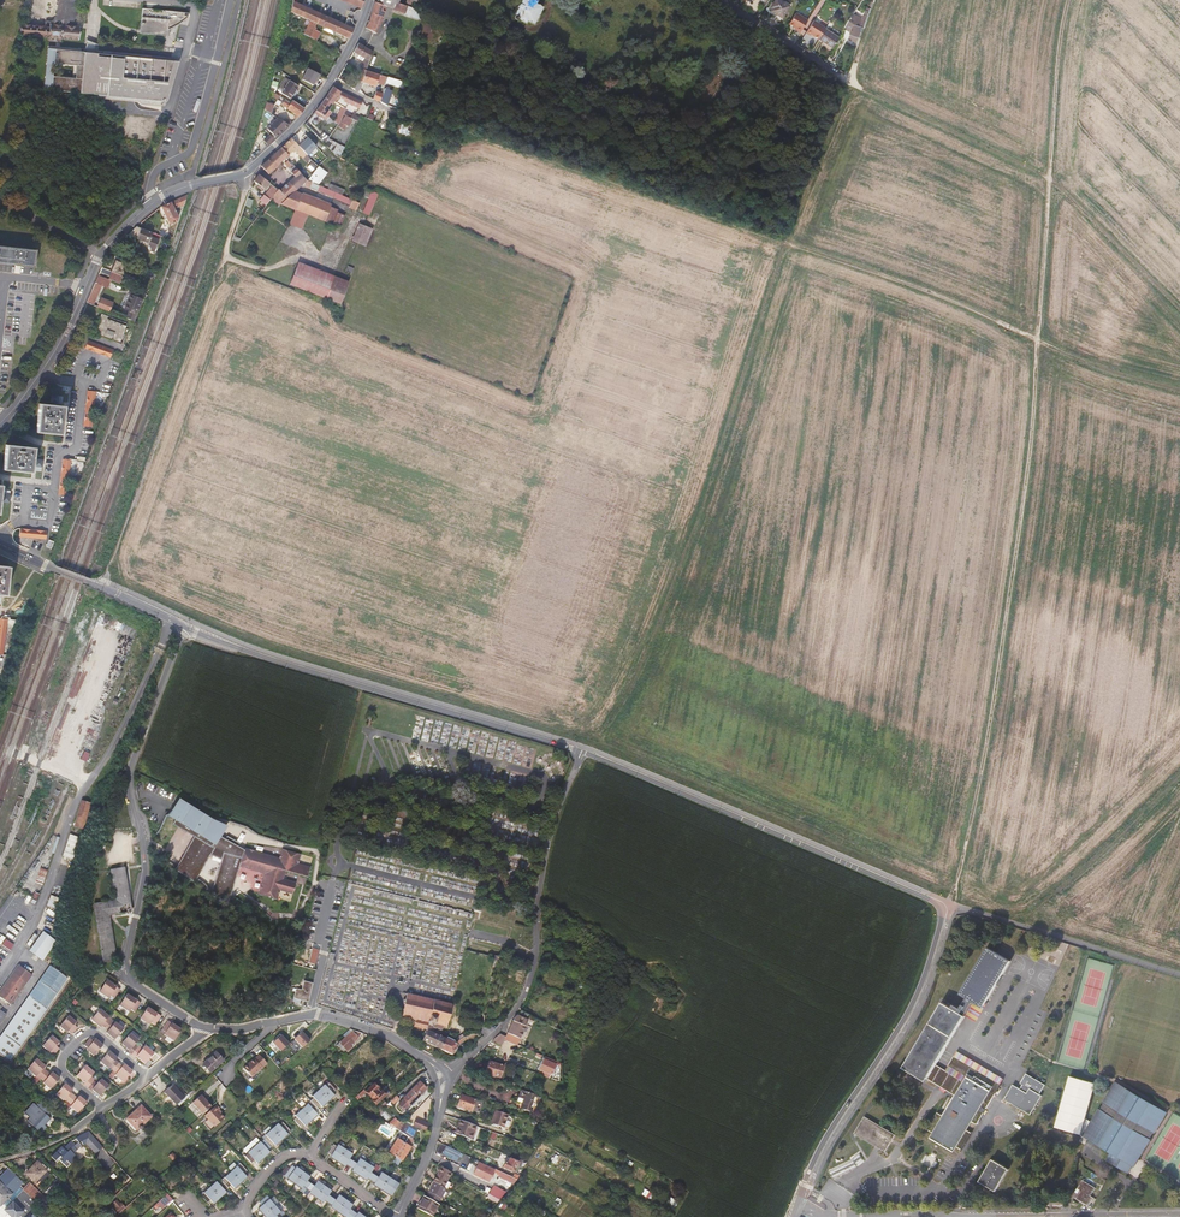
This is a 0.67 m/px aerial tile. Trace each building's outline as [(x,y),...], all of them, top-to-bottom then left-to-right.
[(17,37),(46,40),(45,44),(58,45),(58,41),(75,44),(77,32),(65,30),(65,25),(70,25),(71,22),(73,23),(74,9),(72,9),(73,5),(68,5),(68,0),(46,0),(50,1),(51,1),(52,2),(53,3),(54,5),(53,9),(55,9),(54,18),(52,18),(52,20),(52,22),(51,22),(51,23),(50,24),(49,24),(48,25),(47,25),(42,24),(42,30),(18,27),(17,37)] [(293,1),(290,12),(310,21),(303,34),(310,38),(315,41),(320,32),(315,30),(316,28),(315,27),(317,24),(324,27),(323,30),(334,36),(335,33),(349,39),(351,36),(354,29),(354,28),(298,3),(299,0),(293,0),(293,1)] [(362,7),(346,0),(342,0),(362,8),(362,7)] [(394,8),(393,11),(421,22),(422,21),(424,22),(426,14),(418,11),(399,3),(400,0),(394,0),(393,2),(396,3),(394,8)] [(518,20),(526,24),(527,22),(534,25),(542,8),(536,5),(537,2),(533,0),(522,0),(514,15),(516,17),(515,18),(515,19),(515,20),(515,21),(516,21),(517,21),(518,20)] [(770,7),(772,8),(770,11),(781,18),(788,6),(778,0),(775,0),(770,7)] [(377,3),(375,2),(371,15),(371,16),(383,20),(384,16),(380,14),(383,5),(377,3)] [(863,27),(864,27),(870,11),(867,10),(863,19),(854,13),(845,27),(852,32),(851,34),(859,37),(863,27)] [(807,20),(795,13),(788,24),(796,29),(795,30),(799,32),(807,20)] [(139,14),(136,39),(164,43),(165,37),(170,34),(177,31),(181,27),(186,23),(182,22),(182,20),(139,14)] [(377,33),(383,20),(371,16),(371,15),(369,23),(366,28),(377,33)] [(810,35),(810,34),(818,39),(824,29),(825,28),(813,20),(805,33),(810,35)] [(433,27),(424,24),(421,33),(420,39),(429,42),(433,27)] [(818,39),(832,48),(838,38),(824,29),(818,39)] [(95,58),(95,55),(96,49),(82,44),(81,56),(95,58)] [(364,58),(371,61),(374,52),(359,44),(354,52),(360,55),(359,57),(364,60),(364,58)] [(47,52),(46,57),(100,63),(100,59),(95,58),(81,56),(47,52)] [(425,56),(416,53),(412,68),(421,71),(425,56)] [(38,94),(41,95),(42,88),(43,82),(46,82),(46,80),(49,81),(50,68),(47,68),(48,66),(45,65),(46,57),(42,56),(41,66),(38,94)] [(163,63),(101,56),(100,59),(169,67),(170,65),(163,64),(163,63)] [(92,101),(156,108),(157,104),(161,105),(160,108),(163,109),(176,68),(169,67),(100,59),(100,63),(46,57),(45,65),(48,66),(47,68),(50,68),(69,70),(73,71),(75,71),(74,83),(71,83),(67,83),(49,81),(46,80),(46,82),(43,82),(42,88),(41,95),(92,101)] [(355,87),(354,89),(356,90),(361,89),(363,83),(363,81),(367,71),(362,69),(356,87),(355,87)] [(388,78),(367,71),(363,81),(363,83),(376,87),(377,85),(385,88),(386,84),(388,78)] [(317,82),(320,75),(314,72),(310,78),(317,82)] [(289,98),(293,93),(297,88),(298,86),(289,80),(288,81),(285,79),(280,87),(283,89),(280,93),(289,98)] [(339,97),(342,92),(333,87),(329,94),(337,100),(335,102),(338,103),(340,100),(338,98),(339,97)] [(392,91),(385,88),(383,94),(380,102),(387,105),(388,105),(389,101),(388,101),(392,91)] [(281,103),(284,99),(273,92),(270,90),(269,94),(281,103)] [(376,92),(374,99),(380,102),(383,94),(376,92)] [(359,108),(362,101),(350,96),(343,93),(341,98),(344,99),(344,101),(359,108)] [(317,115),(326,119),(331,123),(333,120),(329,117),(333,112),(329,110),(335,102),(337,100),(329,94),(325,99),(322,102),(316,111),(318,112),(317,115)] [(280,104),(298,117),(298,116),(305,108),(292,99),(289,103),(284,99),(281,103),(280,104)] [(155,111),(156,108),(92,101),(92,104),(155,111)] [(273,105),(267,101),(264,109),(270,112),(273,105)] [(346,115),(354,120),(358,121),(360,118),(355,115),(356,114),(354,113),(353,115),(346,111),(347,109),(342,106),(336,121),(339,125),(342,121),(344,114),(346,115)] [(349,127),(354,120),(346,115),(339,127),(344,131),(347,126),(349,127)] [(368,119),(376,123),(378,118),(370,115),(368,119)] [(268,145),(274,139),(276,138),(287,127),(290,125),(277,117),(268,126),(270,127),(268,129),(275,137),(274,139),(270,135),(264,141),(268,145)] [(337,156),(341,158),(346,147),(329,139),(330,137),(323,132),(319,138),(325,144),(337,156)] [(304,141),(299,146),(307,154),(307,155),(316,146),(305,135),(302,138),(304,141)] [(278,151),(285,158),(288,155),(289,155),(294,150),(303,158),(307,154),(299,146),(291,138),(282,147),(278,151)] [(269,174),(285,158),(278,151),(272,156),(268,159),(262,166),(269,174)] [(360,202),(356,201),(343,195),(345,191),(339,188),(337,192),(328,188),(320,184),(307,179),(293,164),(292,165),(291,166),(295,170),(292,173),(295,176),(284,190),(281,188),(279,190),(274,196),(281,204),(296,210),(290,224),(301,229),(308,214),(340,227),(345,216),(336,212),(337,210),(330,207),(331,204),(303,193),(303,194),(297,191),(303,184),(350,205),(349,207),(356,210),(360,202)] [(307,179),(320,184),(328,172),(318,166),(312,173),(310,175),(307,179)] [(260,199),(268,205),(274,196),(279,190),(260,174),(254,181),(260,186),(258,188),(263,191),(264,189),(265,190),(269,185),(273,188),(267,197),(264,195),(260,199)] [(337,192),(339,188),(330,184),(328,188),(337,192)] [(364,214),(370,216),(379,195),(363,188),(360,196),(370,200),(364,214)] [(175,209),(185,204),(188,195),(161,208),(169,225),(179,219),(175,209)] [(353,242),(358,244),(365,227),(359,225),(353,242)] [(372,230),(365,227),(358,244),(366,247),(372,230)] [(128,235),(120,243),(128,246),(132,236),(128,235)] [(146,260),(150,248),(144,246),(146,241),(132,236),(128,246),(140,250),(139,253),(141,254),(142,256),(142,259),(146,260)] [(30,268),(31,251),(0,248),(0,265),(30,268)] [(103,269),(98,266),(95,276),(101,279),(105,271),(116,276),(122,265),(109,258),(103,269)] [(291,285),(333,301),(343,279),(300,263),(291,285)] [(100,289),(103,279),(101,279),(95,276),(84,303),(83,304),(108,314),(113,299),(101,294),(102,290),(100,289)] [(350,282),(343,279),(333,301),(341,304),(350,282)] [(93,335),(118,344),(125,328),(100,318),(93,335)] [(115,351),(89,341),(86,349),(112,358),(115,351)] [(92,428),(97,392),(88,391),(83,427),(92,428)] [(50,406),(37,405),(35,434),(60,436),(62,407),(58,407),(50,406)] [(38,474),(38,469),(39,462),(40,450),(12,448),(10,472),(38,474)] [(66,495),(72,459),(64,458),(61,474),(60,479),(58,494),(66,495)] [(21,528),(19,536),(46,540),(48,532),(21,528)] [(7,596),(10,567),(0,566),(0,595),(7,596)] [(9,619),(1,618),(0,622),(0,654),(5,655),(9,619)] [(219,835),(225,824),(181,797),(168,816),(175,820),(174,823),(195,836),(178,866),(198,879),(211,854),(222,859),(214,889),(231,901),(240,867),(265,874),(260,894),(279,899),(281,891),(293,894),(297,882),(285,879),(287,871),(308,877),(311,867),(299,863),(301,854),(283,848),(280,858),(245,848),(245,849),(239,846),(240,843),(228,836),(226,839),(219,835)] [(84,803),(78,826),(87,829),(93,805),(84,803)] [(64,855),(74,859),(81,838),(71,834),(64,855)] [(36,884),(43,886),(48,871),(41,869),(36,884)] [(131,912),(123,869),(110,872),(115,902),(94,906),(104,963),(117,961),(108,916),(131,912)] [(48,905),(56,908),(60,898),(52,895),(48,905)] [(30,951),(40,958),(54,939),(44,932),(30,951)] [(3,945),(11,950),(14,944),(6,939),(3,945)] [(58,942),(54,939),(40,958),(44,961),(58,942)] [(1011,961),(1002,955),(988,947),(959,994),(983,1008),(1011,961)] [(335,953),(330,952),(328,961),(326,966),(331,967),(332,962),(335,953)] [(0,1038),(0,1054),(6,1058),(65,975),(51,965),(0,1038)] [(33,975),(19,965),(0,993),(0,997),(11,1005),(33,975)] [(119,989),(106,980),(98,992),(108,998),(109,996),(113,999),(119,989)] [(300,992),(295,990),(294,993),(293,997),(305,1000),(307,1001),(308,999),(312,983),(303,980),(301,989),(300,992)] [(451,1004),(451,1003),(450,1003),(450,1004),(434,1000),(435,999),(433,998),(433,999),(433,1000),(428,998),(428,997),(427,996),(426,998),(421,997),(421,995),(420,996),(415,995),(415,994),(414,993),(413,995),(408,993),(409,992),(407,991),(407,993),(405,993),(405,994),(406,994),(405,999),(404,999),(403,1000),(405,1000),(403,1008),(402,1007),(401,1009),(403,1009),(402,1014),(400,1014),(400,1015),(402,1015),(401,1017),(402,1017),(403,1015),(409,1017),(415,1018),(413,1026),(425,1029),(431,1031),(432,1027),(440,1029),(441,1025),(445,1026),(444,1028),(445,1028),(446,1026),(447,1020),(449,1021),(457,1022),(459,1012),(450,1009),(451,1006),(452,1006),(453,1005),(451,1004)] [(140,1003),(127,994),(119,1005),(129,1012),(130,1010),(134,1012),(140,1003)] [(429,995),(428,997),(428,998),(433,1000),(433,999),(433,998),(435,999),(434,1000),(450,1004),(450,1003),(451,1003),(452,1001),(448,1000),(429,995)] [(965,1016),(951,1008),(942,1002),(903,1068),(926,1082),(928,1079),(956,1095),(931,1138),(953,1151),(989,1090),(968,1077),(965,1082),(936,1065),(965,1016)] [(94,1016),(90,1019),(92,1021),(99,1027),(101,1024),(105,1027),(110,1020),(112,1019),(110,1018),(97,1006),(96,1007),(95,1007),(94,1007),(93,1007),(92,1006),(88,1011),(94,1016)] [(160,1016),(147,1007),(143,1013),(139,1019),(149,1025),(150,1023),(151,1023),(154,1025),(160,1016)] [(527,1019),(516,1014),(513,1018),(511,1022),(509,1028),(507,1033),(519,1038),(527,1019)] [(59,1026),(66,1033),(67,1031),(71,1034),(71,1033),(77,1027),(73,1024),(75,1022),(68,1016),(59,1026)] [(110,1020),(105,1027),(108,1030),(106,1033),(114,1040),(123,1029),(115,1022),(114,1023),(110,1020)] [(181,1029),(167,1020),(161,1030),(165,1032),(163,1035),(173,1041),(181,1029)] [(444,1037),(431,1031),(425,1029),(420,1041),(439,1049),(444,1037)] [(358,1038),(361,1033),(357,1031),(352,1030),(339,1042),(346,1050),(353,1045),(351,1043),(358,1038)] [(302,1031),(294,1038),(302,1047),(310,1040),(302,1031)] [(138,1040),(129,1032),(120,1043),(126,1048),(129,1050),(128,1051),(131,1055),(139,1046),(135,1043),(138,1040)] [(465,1036),(467,1038),(469,1041),(478,1033),(473,1032),(465,1036)] [(518,1042),(519,1038),(507,1033),(505,1036),(518,1042)] [(58,1042),(51,1035),(42,1046),(53,1055),(57,1050),(58,1048),(55,1045),(58,1042)] [(289,1043),(281,1035),(272,1042),(280,1050),(289,1043)] [(455,1043),(453,1042),(444,1037),(439,1049),(450,1054),(455,1043)] [(98,1042),(95,1039),(93,1041),(89,1038),(83,1045),(87,1048),(86,1049),(93,1056),(102,1045),(98,1042)] [(154,1054),(145,1046),(142,1049),(139,1046),(131,1055),(135,1058),(136,1057),(138,1058),(145,1064),(154,1054)] [(111,1071),(118,1063),(115,1060),(117,1058),(112,1054),(109,1051),(100,1062),(111,1071)] [(216,1051),(203,1063),(211,1071),(224,1059),(216,1051)] [(253,1057),(243,1067),(251,1076),(266,1062),(259,1053),(254,1057),(253,1057)] [(560,1066),(562,1067),(562,1062),(548,1057),(547,1059),(546,1059),(542,1070),(543,1070),(555,1075),(556,1076),(560,1066)] [(44,1066),(36,1059),(27,1069),(39,1080),(46,1071),(45,1070),(43,1068),(44,1066)] [(489,1061),(485,1072),(499,1077),(503,1066),(489,1061)] [(130,1069),(124,1064),(122,1066),(118,1063),(111,1071),(113,1073),(123,1081),(132,1071),(130,1069)] [(87,1087),(93,1080),(90,1077),(94,1072),(86,1065),(77,1076),(82,1081),(84,1083),(83,1084),(87,1087)] [(554,1079),(555,1075),(543,1070),(541,1074),(554,1079)] [(59,1079),(51,1072),(50,1074),(48,1073),(46,1071),(39,1080),(50,1089),(59,1079)] [(1026,1073),(1020,1084),(1023,1085),(1020,1089),(1013,1085),(1004,1099),(1031,1115),(1042,1096),(1040,1095),(1046,1085),(1026,1073)] [(1096,1084),(1070,1076),(1055,1128),(1081,1135),(1081,1134),(1086,1119),(1096,1084)] [(97,1083),(93,1080),(87,1087),(91,1090),(92,1089),(94,1091),(100,1096),(109,1085),(101,1078),(97,1083)] [(324,1084),(317,1090),(327,1101),(334,1095),(331,1093),(334,1090),(327,1082),(325,1085),(324,1084)] [(410,1091),(417,1098),(420,1094),(421,1095),(423,1093),(422,1092),(425,1089),(419,1082),(410,1091)] [(1081,1134),(1085,1135),(1084,1137),(1111,1153),(1106,1160),(1128,1174),(1165,1112),(1116,1083),(1092,1123),(1086,1119),(1081,1134)] [(72,1090),(64,1084),(55,1094),(66,1103),(73,1095),(72,1094),(70,1092),(72,1090)] [(172,1084),(165,1092),(176,1104),(184,1097),(172,1084)] [(374,1084),(366,1092),(373,1099),(372,1101),(376,1105),(370,1111),(373,1113),(375,1115),(376,1114),(380,1110),(381,1109),(377,1105),(382,1100),(386,1097),(374,1084)] [(321,1107),(327,1101),(317,1090),(311,1096),(313,1098),(310,1101),(317,1108),(320,1106),(321,1107)] [(366,1092),(363,1090),(357,1096),(360,1098),(366,1092)] [(536,1113),(542,1097),(520,1090),(518,1097),(522,1098),(519,1108),(536,1113)] [(402,1100),(407,1106),(408,1107),(411,1104),(412,1105),(415,1102),(413,1101),(417,1098),(410,1091),(401,1100),(402,1100)] [(192,1103),(203,1114),(212,1106),(204,1098),(206,1097),(202,1093),(192,1103)] [(86,1102),(79,1096),(77,1098),(75,1097),(73,1095),(66,1103),(77,1113),(86,1102)] [(475,1100),(460,1095),(457,1106),(471,1111),(475,1100)] [(39,1109),(33,1115),(32,1114),(27,1120),(39,1130),(39,1129),(41,1131),(46,1127),(44,1125),(50,1118),(45,1114),(51,1108),(39,1098),(34,1104),(39,1109)] [(387,1105),(382,1100),(377,1105),(381,1109),(387,1105)] [(407,1106),(402,1100),(396,1106),(402,1111),(407,1106)] [(314,1111),(317,1108),(310,1101),(308,1103),(307,1103),(300,1109),(311,1120),(317,1114),(314,1111)] [(216,1104),(205,1115),(215,1126),(224,1117),(218,1110),(220,1108),(216,1104)] [(142,1107),(126,1122),(136,1133),(152,1118),(142,1107)] [(304,1126),(311,1120),(300,1109),(294,1115),(295,1116),(292,1118),(299,1126),(302,1124),(304,1126)] [(508,1114),(495,1110),(491,1123),(504,1127),(508,1114)] [(886,1152),(893,1139),(895,1135),(864,1118),(854,1135),(886,1152)] [(389,1124),(394,1128),(399,1122),(395,1119),(389,1124)] [(460,1119),(455,1132),(457,1133),(466,1137),(468,1138),(471,1133),(473,1134),(476,1125),(460,1119)] [(276,1122),(270,1128),(281,1140),(287,1133),(285,1131),(287,1128),(280,1121),(277,1123),(276,1122)] [(416,1132),(399,1122),(394,1128),(402,1133),(411,1139),(416,1132)] [(265,1137),(262,1139),(269,1147),(272,1144),(274,1146),(281,1140),(270,1128),(263,1134),(265,1137)] [(57,1161),(59,1159),(67,1166),(77,1156),(74,1152),(78,1148),(74,1145),(75,1143),(80,1141),(82,1145),(85,1143),(95,1153),(102,1147),(87,1131),(78,1136),(78,1137),(72,1140),(71,1140),(64,1148),(62,1146),(51,1156),(57,1161)] [(395,1156),(400,1160),(414,1140),(411,1139),(402,1133),(398,1139),(397,1139),(388,1152),(395,1156)] [(463,1142),(466,1137),(457,1133),(455,1139),(463,1142)] [(258,1141),(252,1146),(263,1158),(269,1152),(267,1149),(269,1147),(262,1139),(259,1142),(258,1141)] [(441,1143),(437,1151),(443,1154),(444,1151),(450,1154),(453,1155),(455,1150),(441,1143)] [(329,1157),(336,1162),(345,1149),(337,1144),(336,1147),(333,1145),(327,1153),(330,1155),(329,1157)] [(256,1164),(263,1158),(252,1146),(246,1152),(246,1153),(244,1156),(251,1164),(253,1161),(256,1164)] [(353,1154),(345,1149),(336,1162),(344,1167),(346,1165),(349,1167),(354,1159),(351,1157),(353,1154)] [(396,1167),(400,1160),(395,1156),(390,1163),(395,1166),(396,1167)] [(507,1161),(506,1160),(503,1166),(514,1171),(518,1162),(509,1157),(507,1161)] [(357,1161),(354,1159),(349,1167),(352,1169),(351,1171),(358,1176),(366,1163),(359,1158),(357,1161)] [(980,1182),(996,1192),(1009,1169),(993,1160),(980,1182)] [(26,1173),(35,1182),(46,1170),(37,1161),(26,1173)] [(478,1162),(473,1174),(488,1181),(494,1169),(478,1162)] [(239,1163),(230,1172),(240,1183),(247,1177),(244,1173),(246,1171),(239,1163)] [(374,1167),(366,1163),(358,1176),(365,1181),(367,1178),(370,1180),(375,1172),(372,1170),(374,1167)] [(18,1187),(20,1184),(23,1182),(9,1167),(0,1176),(0,1206),(18,1187)] [(285,1180),(293,1185),(302,1172),(295,1167),(293,1169),(290,1167),(283,1177),(285,1179),(285,1180)] [(442,1168),(434,1182),(434,1183),(443,1188),(451,1173),(442,1168)] [(379,1174),(375,1172),(370,1180),(373,1182),(372,1185),(380,1190),(388,1176),(380,1171),(379,1174)] [(230,1172),(220,1180),(227,1188),(230,1185),(234,1189),(240,1183),(230,1172)] [(310,1177),(302,1172),(293,1185),(300,1191),(302,1188),(305,1190),(311,1182),(308,1179),(310,1177)] [(396,1181),(388,1176),(380,1190),(387,1194),(389,1191),(392,1193),(398,1185),(395,1183),(396,1181)] [(1080,1189),(1078,1193),(1075,1198),(1088,1206),(1094,1197),(1090,1195),(1095,1187),(1082,1179),(1077,1187),(1080,1189)] [(215,1180),(208,1186),(219,1198),(226,1192),(224,1190),(227,1188),(220,1180),(217,1182),(215,1180)] [(4,1210),(11,1216),(23,1216),(37,1202),(38,1203),(45,1196),(30,1181),(27,1185),(24,1188),(24,1189),(22,1191),(4,1210)] [(314,1184),(311,1182),(305,1190),(308,1192),(307,1194),(315,1199),(324,1186),(316,1181),(314,1184)] [(439,1203),(446,1189),(443,1188),(434,1183),(427,1196),(439,1203)] [(212,1204),(219,1198),(208,1186),(202,1192),(199,1195),(206,1203),(209,1200),(212,1204)] [(331,1191),(324,1186),(315,1199),(321,1204),(323,1202),(326,1204),(333,1196),(330,1194),(331,1191)] [(336,1198),(333,1196),(326,1204),(329,1207),(329,1208),(336,1213),(345,1200),(338,1195),(336,1198)] [(422,1196),(416,1207),(432,1216),(438,1205),(422,1196)] [(256,1210),(262,1216),(273,1206),(269,1201),(268,1200),(267,1200),(264,1197),(257,1203),(260,1207),(256,1210)] [(277,1203),(272,1198),(269,1201),(273,1206),(277,1203)] [(345,1200),(336,1213),(342,1216),(349,1216),(353,1211),(350,1209),(353,1205),(345,1200)] [(114,1210),(117,1214),(124,1208),(121,1204),(114,1210)] [(276,1216),(279,1213),(273,1206),(262,1216),(278,1216),(276,1216)]
